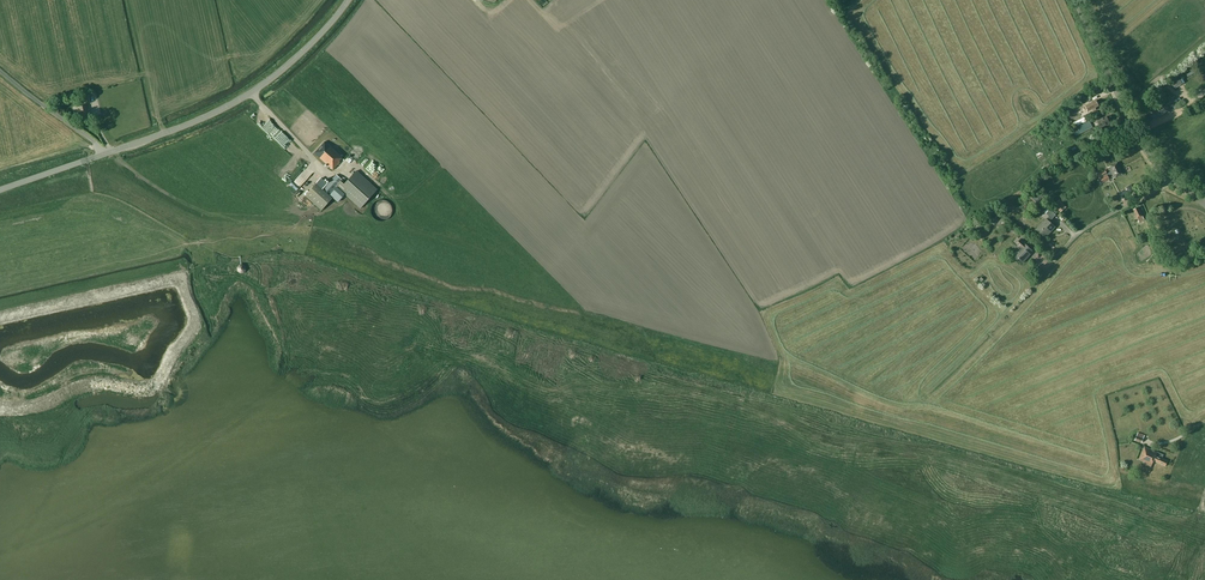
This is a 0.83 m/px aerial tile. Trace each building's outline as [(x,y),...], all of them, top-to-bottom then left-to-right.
[(1175,91),(1186,86),(1182,77),(1171,83),(1175,91)] [(1177,94),(1168,83),(1160,90),(1167,98),(1164,101),(1164,100),(1155,104),(1157,107),(1148,111),(1152,120),(1169,112),(1166,104),(1169,101),(1170,101),(1177,94)] [(1085,105),(1088,111),(1092,109),(1093,111),(1096,110),(1095,108),(1099,106),(1096,100),(1085,105)] [(79,109),(73,111),(75,117),(81,116),(81,119),(88,117),(87,114),(90,113),(89,109),(87,109),(86,104),(79,106),(79,109)] [(264,120),(260,116),(255,121),(268,133),(276,125),(267,116),(264,120)] [(1093,122),(1095,126),(1098,125),(1100,127),(1109,123),(1105,116),(1096,120),(1097,121),(1093,122)] [(1092,126),(1091,125),(1092,124),(1090,119),(1072,129),(1074,134),(1080,131),(1081,132),(1092,126)] [(342,157),(325,142),(314,153),(333,170),(340,162),(339,161),(342,157)] [(1078,150),(1081,156),(1096,149),(1093,142),(1078,150)] [(1102,151),(1093,156),(1095,160),(1104,155),(1102,151)] [(367,160),(363,165),(380,181),(384,176),(367,160)] [(1119,168),(1117,163),(1110,166),(1108,167),(1109,170),(1106,172),(1105,170),(1098,174),(1100,178),(1119,168)] [(288,182),(297,190),(300,186),(296,182),(309,169),(304,165),(288,182)] [(1102,182),(1109,179),(1109,178),(1112,176),(1113,178),(1116,177),(1122,174),(1119,168),(1100,178),(1102,182)] [(377,189),(357,170),(344,184),(342,181),(343,180),(336,174),(328,184),(321,177),(303,196),(319,210),(331,198),(329,196),(329,195),(337,201),(344,193),(360,208),(377,189)] [(389,203),(388,202),(387,201),(386,200),(385,200),(384,200),(383,200),(381,199),(380,200),(379,200),(378,200),(377,201),(375,201),(374,202),(373,203),(372,205),(372,206),(371,207),(371,209),(371,210),(371,211),(371,213),(371,214),(372,216),(373,217),(374,218),(375,219),(376,220),(377,220),(379,221),(380,221),(381,221),(382,221),(384,221),(385,220),(386,220),(387,219),(388,218),(390,217),(391,216),(392,214),(392,213),(392,212),(392,210),(392,209),(392,208),(392,206),(391,205),(390,204),(389,203)] [(1054,205),(1060,212),(1066,207),(1060,199),(1054,205)] [(1138,207),(1133,210),(1139,223),(1144,220),(1138,207)] [(1049,222),(1056,215),(1050,209),(1046,213),(1049,216),(1036,230),(1045,238),(1055,227),(1049,222)] [(1001,216),(995,210),(988,218),(994,224),(1001,216)] [(1028,257),(1027,256),(1032,250),(1024,243),(1025,242),(1021,238),(1017,243),(1017,244),(1017,243),(1022,248),(1015,256),(1023,263),(1028,257)] [(241,265),(238,270),(243,274),(246,269),(241,265)] [(1144,436),(1138,433),(1135,440),(1142,443),(1144,436)] [(1150,467),(1153,461),(1165,466),(1167,461),(1162,459),(1163,455),(1144,447),(1139,460),(1145,463),(1144,464),(1150,467)]
